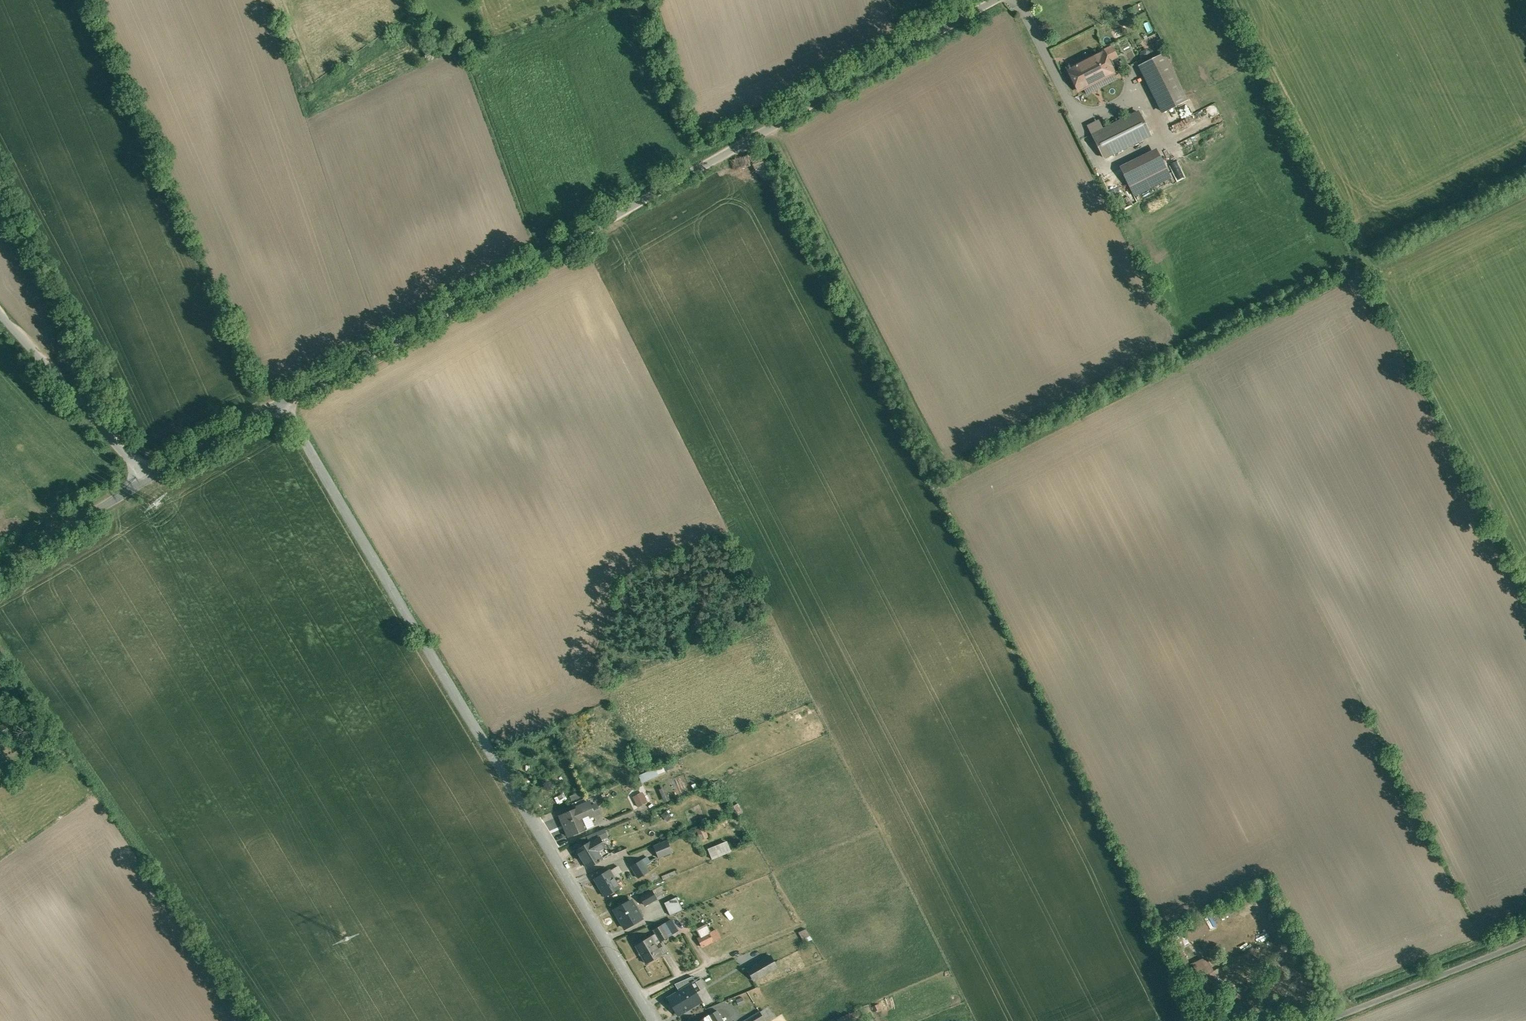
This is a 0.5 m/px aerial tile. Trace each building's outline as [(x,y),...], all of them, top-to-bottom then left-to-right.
[(1103,51),(1067,69),(1078,90),(1114,72),(1112,69),(1114,66),(1111,60),(1108,60),(1103,51)] [(1164,56),(1141,67),(1163,113),(1187,101),(1164,56)] [(1139,113),(1094,136),(1106,159),(1151,136),(1139,113)] [(1176,131),(1187,122),(1184,118),(1173,127),(1176,131)] [(1156,147),(1119,165),(1135,196),(1171,178),(1156,147)] [(672,762),(655,769),(657,774),(674,767),(672,762)] [(655,769),(640,776),(642,781),(657,774),(655,769)] [(701,780),(690,785),(692,789),(703,785),(701,780)] [(664,787),(660,790),(665,802),(670,800),(664,787)] [(643,792),(633,797),(638,807),(648,803),(643,792)] [(587,797),(572,803),(574,809),(589,803),(587,797)] [(589,803),(574,809),(560,816),(569,837),(584,831),(584,830),(579,818),(589,813),(590,816),(600,812),(596,805),(591,807),(589,803)] [(743,812),(737,803),(733,806),(739,814),(743,812)] [(672,817),(667,811),(663,815),(668,820),(672,817)] [(589,813),(579,818),(584,830),(594,826),(590,816),(589,813)] [(703,826),(696,829),(701,840),(708,837),(703,826)] [(604,829),(588,836),(591,842),(591,843),(601,839),(608,836),(604,829)] [(601,839),(591,843),(591,842),(577,850),(588,868),(599,861),(599,862),(601,861),(601,860),(603,859),(602,858),(610,854),(601,839)] [(668,840),(654,845),(659,857),(673,851),(668,840)] [(726,841),(708,849),(712,859),(731,852),(726,841)] [(647,857),(632,866),(639,878),(649,872),(646,866),(651,862),(647,857)] [(610,870),(595,879),(606,896),(625,885),(621,878),(616,881),(610,870)] [(674,870),(661,876),(663,880),(676,875),(674,870)] [(652,891),(641,897),(645,905),(657,898),(652,891)] [(677,897),(665,903),(671,915),(684,910),(677,897)] [(631,900),(615,909),(626,928),(642,919),(638,912),(631,900)] [(671,919),(654,929),(656,933),(661,941),(670,936),(666,930),(674,925),(671,919)] [(674,925),(666,930),(670,936),(678,931),(674,925)] [(806,929),(799,932),(804,942),(811,938),(806,929)] [(656,933),(651,936),(656,944),(661,941),(656,933)] [(710,933),(699,939),(702,946),(713,941),(710,933)] [(651,936),(636,945),(647,963),(662,955),(656,944),(651,936)] [(776,967),(771,957),(748,970),(753,980),(776,967)] [(1193,964),(1199,977),(1213,971),(1207,958),(1193,964)] [(1213,971),(1199,977),(1204,987),(1218,980),(1213,971)] [(693,976),(675,984),(680,991),(692,984),(692,985),(696,982),(693,976)] [(680,991),(668,998),(678,1015),(701,1001),(692,985),(692,984),(680,991)] [(700,1020),(724,1020),(717,1010),(700,1020)] [(745,1020),(762,1020),(765,1019),(760,1011),(745,1020)]
